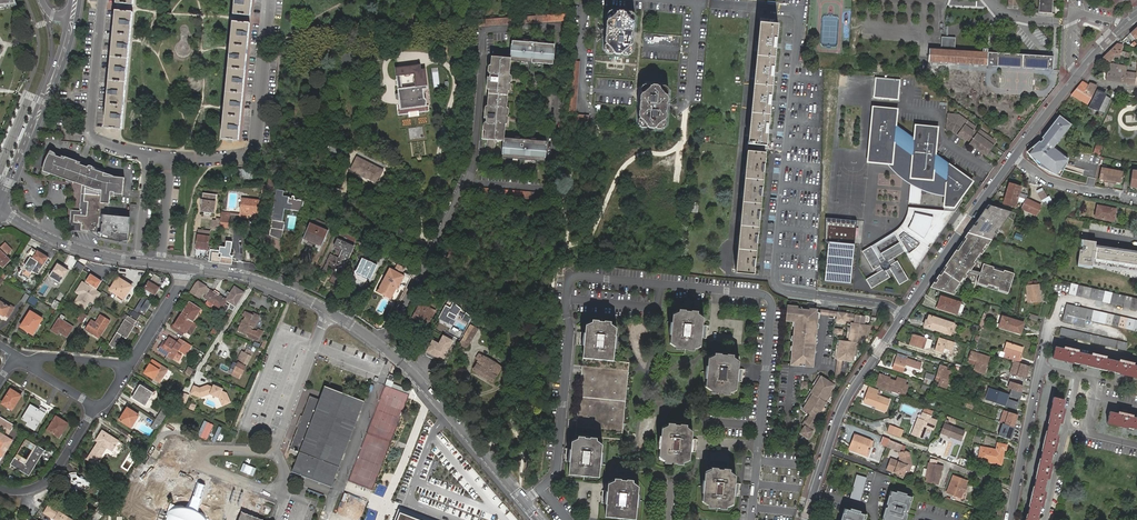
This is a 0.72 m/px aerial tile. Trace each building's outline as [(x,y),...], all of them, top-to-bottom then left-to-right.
[(235,18),(251,20),(253,0),(237,0),(235,18)] [(1038,14),(1052,15),(1053,0),(1039,0),(1038,14)] [(116,12),(107,129),(124,131),(134,13),(116,12)] [(608,28),(607,30),(609,30),(608,36),(607,37),(607,38),(606,39),(606,44),(607,45),(608,45),(607,52),(606,52),(606,54),(608,54),(608,55),(613,55),(614,54),(616,54),(617,56),(622,56),(622,55),(623,55),(624,56),(625,56),(625,54),(632,55),(633,33),(635,33),(633,32),(633,30),(635,29),(635,25),(634,24),(634,22),(635,22),(635,17),(634,16),(634,14),(633,14),(634,16),(627,15),(627,14),(625,14),(624,12),(620,12),(619,13),(617,13),(617,14),(610,14),(609,21),(608,21),(608,22),(607,23),(607,27),(608,28)] [(542,15),(478,19),(479,26),(542,22),(542,15)] [(759,21),(748,143),(755,144),(755,151),(762,152),(762,148),(768,149),(768,146),(766,146),(777,23),(759,21)] [(234,22),(224,139),(241,141),(251,24),(234,22)] [(995,66),(996,53),(954,51),(955,38),(942,37),(941,50),(929,49),(928,61),(995,66)] [(507,109),(508,92),(510,91),(510,85),(509,84),(510,83),(511,77),(509,76),(510,61),(553,64),(555,45),(512,41),(510,58),(491,57),(483,140),(503,142),(502,159),(545,163),(547,142),(504,139),(505,125),(508,124),(508,118),(506,117),(508,115),(509,110),(507,109)] [(1115,53),(1120,54),(1122,44),(1117,43),(1113,46),(1101,59),(1110,61),(1112,58),(1112,57),(1113,57),(1115,53)] [(1044,57),(996,53),(995,66),(1043,69),(1044,57)] [(1118,61),(1120,54),(1115,53),(1113,57),(1112,57),(1112,58),(1118,61)] [(352,60),(350,54),(340,55),(342,62),(352,60)] [(1053,57),(1044,57),(1043,69),(1052,70),(1053,57)] [(576,114),(580,60),(570,60),(566,114),(576,114)] [(1106,79),(1124,82),(1126,74),(1125,74),(1126,69),(1117,68),(1118,64),(1109,62),(1106,79)] [(395,68),(396,76),(414,74),(416,87),(398,90),(400,110),(425,107),(425,106),(426,105),(425,100),(424,98),(423,89),(427,88),(424,69),(421,70),(420,65),(395,68)] [(1134,84),(1136,72),(1127,71),(1126,74),(1124,82),(1124,83),(1134,84)] [(875,77),(873,98),(898,100),(900,79),(875,77)] [(1082,81),(1071,94),(1087,104),(1096,86),(1090,84),(1089,86),(1082,81)] [(668,89),(669,89),(669,88),(667,88),(667,87),(662,86),(661,88),(659,88),(659,86),(653,86),(652,87),(651,86),(650,86),(650,87),(644,87),(643,108),(641,108),(641,109),(642,110),(642,111),(640,112),(640,117),(641,118),(641,119),(640,119),(640,124),(641,126),(641,127),(642,127),(643,127),(643,126),(649,126),(649,127),(650,127),(651,129),(655,129),(657,128),(658,128),(658,127),(665,127),(665,121),(666,120),(668,119),(668,114),(667,112),(668,112),(666,111),(667,105),(669,104),(669,98),(668,97),(669,96),(667,96),(668,89)] [(1105,93),(1096,90),(1089,106),(1104,113),(1110,99),(1103,96),(1105,93)] [(936,154),(938,126),(914,123),(913,137),(896,125),(898,108),(871,105),(866,162),(887,164),(893,165),(895,144),(911,155),(909,179),(934,181),(935,172),(945,179),(943,196),(943,207),(956,208),(974,181),(936,154)] [(589,115),(568,113),(567,121),(588,123),(589,115)] [(975,127),(958,115),(947,114),(946,131),(952,132),(965,141),(966,139),(970,142),(969,144),(987,156),(997,142),(980,130),(978,132),(973,129),(975,127)] [(1071,125),(1059,115),(1042,140),(1027,153),(1039,168),(1060,177),(1064,167),(1068,159),(1053,148),(1071,125)] [(668,122),(666,120),(665,121),(665,127),(658,127),(658,128),(659,130),(664,130),(665,129),(666,129),(666,127),(667,126),(668,122)] [(754,275),(765,152),(762,152),(755,151),(755,144),(748,143),(736,273),(754,275)] [(336,159),(340,151),(327,144),(323,153),(336,159)] [(895,144),(893,165),(887,164),(891,169),(896,175),(903,180),(908,184),(910,184),(908,203),(920,204),(921,190),(924,192),(927,192),(935,194),(938,195),(943,196),(945,179),(935,172),(934,181),(909,179),(911,155),(895,144)] [(65,159),(53,155),(54,152),(52,151),(51,151),(48,155),(47,158),(46,162),(43,170),(43,173),(44,175),(45,175),(47,175),(48,175),(49,175),(50,174),(81,185),(84,186),(82,214),(74,214),(73,230),(91,231),(102,232),(104,210),(105,203),(110,204),(110,193),(123,195),(124,178),(104,176),(104,173),(92,169),(93,167),(91,166),(90,166),(89,166),(88,167),(77,163),(77,161),(65,157),(65,159)] [(384,169),(357,156),(349,170),(360,175),(359,176),(367,180),(367,179),(377,184),(384,169)] [(1092,156),(1090,163),(1096,165),(1098,157),(1092,156)] [(1113,182),(1115,182),(1120,183),(1122,172),(1099,168),(1097,179),(1102,179),(1104,180),(1104,182),(1108,183),(1113,184),(1113,182)] [(1135,170),(1131,170),(1129,187),(1136,188),(1136,190),(1136,191),(1136,171),(1135,170)] [(1019,193),(1021,187),(1017,185),(1012,184),(1009,183),(1003,203),(1015,207),(1017,200),(1019,193)] [(84,186),(81,185),(79,211),(71,210),(70,230),(73,230),(74,214),(82,214),(84,186)] [(546,201),(547,194),(477,188),(476,195),(546,201)] [(272,226),(271,235),(273,236),(277,238),(279,227),(283,228),(287,210),(289,210),(302,213),(306,201),(301,200),(301,199),(301,198),(300,197),(299,197),(299,198),(298,198),(298,200),(296,199),(296,198),(285,196),(286,191),(280,189),(279,195),(277,195),(277,199),(278,200),(277,206),(273,208),(275,211),(273,213),(274,215),(272,216),(274,220),(272,226)] [(1048,196),(1044,190),(1038,193),(1042,199),(1048,196)] [(214,195),(201,193),(200,199),(199,199),(198,204),(199,204),(198,211),(202,212),(202,214),(207,214),(208,213),(212,213),(214,195)] [(1026,199),(1027,195),(1019,193),(1017,200),(1024,203),(1026,199)] [(240,212),(247,213),(258,214),(260,202),(242,199),(240,212)] [(1040,205),(1026,199),(1024,203),(1022,209),(1035,215),(1040,205)] [(1011,212),(988,205),(982,213),(968,233),(991,240),(1011,212)] [(1110,215),(1114,215),(1115,210),(1097,206),(1096,211),(1095,218),(1109,221),(1110,215)] [(915,270),(954,211),(908,207),(907,213),(906,217),(903,222),(900,226),(897,229),(894,232),(862,251),(873,270),(875,269),(877,272),(866,279),(871,288),(890,277),(886,271),(890,269),(899,284),(908,279),(897,261),(891,265),(888,261),(904,252),(915,270)] [(130,213),(104,210),(102,232),(91,231),(92,233),(93,234),(95,235),(96,236),(98,236),(100,236),(128,239),(130,213)] [(279,227),(277,238),(282,241),(289,210),(287,210),(283,228),(279,227)] [(220,222),(220,220),(215,220),(212,219),(211,228),(217,229),(216,230),(219,231),(219,227),(220,222)] [(850,286),(856,222),(825,219),(824,243),(827,244),(826,259),(824,259),(824,267),(825,267),(824,283),(850,286)] [(311,224),(303,243),(309,246),(310,244),(317,247),(316,249),(321,251),(330,232),(311,224)] [(271,235),(272,226),(268,225),(265,242),(272,245),(273,236),(271,235)] [(977,261),(992,240),(991,240),(968,233),(944,268),(931,287),(954,295),(964,279),(977,261)] [(196,248),(208,249),(209,237),(198,235),(196,248)] [(1080,238),(1076,265),(1091,267),(1092,263),(1136,269),(1136,249),(1095,244),(1096,240),(1080,238)] [(338,257),(331,254),(326,263),(325,263),(324,265),(325,265),(322,271),(326,273),(329,268),(332,270),(340,274),(346,262),(342,260),(347,251),(351,253),(354,247),(338,239),(335,245),(342,249),(339,256),(338,257)] [(4,254),(6,256),(12,251),(6,244),(2,247),(7,252),(4,254)] [(3,268),(10,261),(6,256),(4,254),(7,252),(2,247),(0,250),(0,265),(3,268)] [(220,251),(218,250),(210,250),(209,259),(209,262),(220,263),(221,263),(232,264),(233,257),(233,256),(234,256),(234,255),(234,254),(234,253),(233,252),(232,252),(231,253),(230,253),(230,249),(226,249),(226,247),(220,247),(220,251)] [(196,248),(194,259),(209,262),(208,249),(196,248)] [(33,258),(39,262),(33,272),(37,275),(48,258),(37,251),(33,258)] [(351,253),(347,251),(342,260),(346,262),(351,253)] [(355,270),(354,272),(357,274),(357,273),(366,277),(370,270),(374,272),(377,266),(373,264),(373,263),(370,262),(362,258),(356,271),(355,270)] [(1014,273),(977,261),(964,279),(1007,293),(1014,273)] [(85,266),(77,262),(73,268),(80,273),(85,266)] [(403,273),(406,268),(398,263),(395,269),(403,273)] [(58,264),(49,277),(60,284),(69,271),(58,264)] [(398,289),(405,276),(391,267),(378,291),(391,299),(397,288),(398,289)] [(340,274),(332,270),(330,275),(338,279),(340,274)] [(91,275),(86,282),(90,284),(97,289),(101,282),(91,275)] [(117,295),(123,299),(132,286),(118,277),(110,290),(117,295)] [(97,289),(90,284),(89,285),(82,281),(75,292),(78,295),(73,303),(85,310),(90,301),(94,304),(101,293),(96,290),(97,289)] [(149,281),(144,288),(155,295),(160,288),(149,281)] [(206,288),(207,287),(198,282),(196,284),(190,293),(199,299),(203,294),(206,288)] [(1028,286),(1030,303),(1041,302),(1040,284),(1028,286)] [(1126,295),(1072,284),(1070,294),(1076,296),(1136,309),(1136,297),(1126,295)] [(210,290),(206,296),(204,298),(208,301),(205,304),(212,308),(214,305),(226,312),(229,308),(233,311),(244,293),(234,287),(230,294),(228,293),(227,295),(228,297),(226,300),(210,290)] [(30,296),(26,293),(21,301),(25,303),(30,296)] [(121,303),(123,299),(117,295),(114,299),(121,303)] [(939,295),(935,308),(956,314),(960,302),(939,295)] [(34,307),(38,300),(31,296),(27,302),(34,307)] [(152,302),(143,297),(134,311),(143,316),(152,302)] [(51,307),(57,311),(61,304),(55,300),(51,307)] [(5,316),(9,318),(15,308),(11,305),(10,307),(1,301),(0,302),(0,314),(1,314),(2,313),(5,316)] [(189,302),(181,315),(192,322),(201,309),(189,302)] [(425,310),(427,307),(420,302),(412,317),(428,326),(434,315),(425,310)] [(94,304),(90,311),(93,313),(95,310),(98,313),(101,309),(94,304)] [(1136,332),(1136,320),(1128,318),(1067,304),(1065,315),(1071,317),(1078,318),(1085,320),(1086,320),(1136,332)] [(436,311),(427,307),(425,310),(434,315),(436,311)] [(816,316),(817,311),(810,310),(809,312),(798,311),(798,308),(787,307),(785,322),(795,323),(791,366),(812,368),(818,317),(816,316)] [(673,323),(671,335),(671,343),(677,344),(676,347),(676,350),(682,350),(683,349),(683,347),(688,348),(688,350),(688,351),(694,352),(695,350),(695,346),(701,347),(702,338),(703,326),(704,319),(698,318),(699,315),(699,312),(692,311),(692,312),(692,315),(686,314),(686,312),(687,311),(680,310),(680,312),(679,316),(673,315),(673,323)] [(32,311),(29,316),(40,323),(43,318),(32,311)] [(87,316),(82,312),(77,321),(82,324),(87,316)] [(133,312),(131,315),(130,316),(137,320),(140,316),(133,312)] [(245,317),(244,322),(243,325),(241,324),(238,332),(249,337),(248,338),(259,342),(261,337),(262,337),(264,333),(257,330),(256,332),(250,330),(251,327),(254,328),(258,318),(254,317),(254,316),(246,312),(244,317),(245,317)] [(837,318),(836,323),(846,325),(846,321),(853,322),(852,328),(849,328),(847,342),(859,343),(865,344),(866,340),(868,340),(870,327),(864,326),(865,317),(838,314),(837,318)] [(51,331),(57,335),(59,332),(67,337),(73,328),(63,321),(65,317),(62,315),(51,331)] [(91,321),(85,330),(98,338),(109,321),(101,315),(97,321),(98,322),(96,325),(95,324),(91,321)] [(192,322),(181,315),(177,320),(176,320),(171,328),(179,333),(180,330),(184,332),(185,333),(185,332),(192,322)] [(1085,326),(1086,320),(1085,320),(1078,318),(1071,317),(1065,315),(1063,321),(1085,326)] [(29,316),(21,327),(33,334),(40,323),(29,316)] [(125,319),(110,344),(116,348),(118,345),(116,344),(122,335),(127,338),(135,326),(134,325),(137,322),(128,316),(126,320),(125,319)] [(931,322),(928,328),(952,336),(956,325),(933,316),(931,322)] [(1004,318),(1001,329),(1023,335),(1025,324),(1004,318)] [(586,333),(585,345),(575,435),(578,435),(578,437),(577,442),(572,441),(571,449),(569,462),(568,472),(599,475),(600,465),(601,452),(602,444),(597,444),(597,439),(597,438),(621,440),(629,363),(614,361),(615,349),(616,336),(617,328),(611,328),(611,324),(612,322),(593,320),(593,322),(593,326),(587,325),(586,333)] [(192,322),(185,332),(191,336),(197,325),(192,322)] [(467,333),(472,336),(477,329),(471,325),(467,333)] [(216,326),(211,333),(216,336),(220,329),(216,326)] [(1061,327),(1060,335),(1126,350),(1128,342),(1061,327)] [(466,333),(460,344),(467,347),(473,337),(473,336),(472,336),(467,333),(466,333)] [(928,339),(913,335),(910,343),(925,348),(928,339)] [(164,346),(162,345),(159,350),(173,359),(182,345),(170,338),(166,344),(164,346)] [(179,338),(177,342),(182,345),(178,351),(186,356),(192,347),(179,338)] [(428,351),(432,354),(443,360),(453,341),(448,338),(444,346),(432,340),(426,350),(428,351)] [(859,343),(847,342),(839,340),(839,346),(837,346),(834,361),(837,361),(842,362),(854,364),(854,358),(857,358),(859,343)] [(1005,354),(1003,358),(1016,362),(1020,364),(1022,359),(1020,358),(1023,348),(1006,343),(1005,345),(1004,349),(1003,353),(1005,354)] [(1078,363),(1086,365),(1091,366),(1091,368),(1100,370),(1100,368),(1106,370),(1114,371),(1119,372),(1119,374),(1129,376),(1129,375),(1134,376),(1134,377),(1136,378),(1136,366),(1134,365),(1134,363),(1120,360),(1119,362),(1106,359),(1106,357),(1091,354),(1091,355),(1078,353),(1079,351),(1064,348),(1064,349),(1055,347),(1052,359),(1058,360),(1058,359),(1063,360),(1063,362),(1072,364),(1073,362),(1078,363)] [(243,352),(237,362),(245,368),(254,354),(248,350),(246,354),(243,352)] [(183,356),(177,352),(173,359),(179,362),(183,356)] [(977,361),(974,370),(984,374),(987,365),(986,364),(988,357),(972,352),(970,359),(977,361)] [(708,367),(707,379),(706,387),(712,388),(711,391),(711,394),(717,394),(717,393),(717,391),(724,392),(724,394),(724,395),(729,396),(729,394),(730,390),(736,390),(737,383),(739,370),(740,358),(733,357),(733,356),(728,355),(728,356),(727,359),(721,358),(721,355),(715,354),(715,356),(715,360),(709,359),(708,367)] [(479,361),(473,370),(492,382),(501,368),(482,356),(479,361)] [(907,360),(897,356),(893,368),(903,372),(905,365),(919,369),(921,363),(907,359),(907,360)] [(153,360),(144,373),(154,379),(162,366),(153,360)] [(842,362),(837,361),(835,377),(830,384),(835,387),(840,379),(842,362)] [(245,368),(237,362),(229,374),(238,379),(245,368)] [(1020,364),(1016,362),(1012,374),(1026,379),(1030,367),(1020,364)] [(951,376),(953,370),(940,366),(938,372),(951,376)] [(951,376),(938,372),(935,381),(939,382),(938,385),(947,388),(951,376)] [(927,373),(924,382),(932,385),(935,375),(927,373)] [(896,379),(879,374),(875,386),(905,396),(908,385),(905,384),(907,380),(897,376),(896,379)] [(832,391),(835,387),(830,384),(819,377),(811,389),(813,390),(811,394),(826,404),(834,392),(832,391)] [(1010,381),(1008,388),(1013,389),(1021,392),(1023,386),(1010,381)] [(194,386),(191,393),(200,397),(210,394),(219,398),(222,406),(230,402),(226,393),(222,392),(223,389),(213,384),(212,388),(208,385),(199,388),(194,386)] [(391,388),(403,393),(405,388),(393,384),(391,388)] [(135,394),(132,398),(145,406),(154,393),(140,385),(137,390),(136,390),(134,393),(135,394)] [(877,395),(879,390),(870,386),(868,393),(869,393),(865,403),(877,407),(876,408),(886,412),(890,400),(877,395)] [(309,396),(288,451),(296,455),(298,451),(299,452),(291,471),(331,486),(364,402),(324,387),(319,400),(309,396)] [(990,388),(986,400),(1016,410),(1018,403),(1008,400),(1010,395),(990,388)] [(1021,392),(1013,389),(1010,396),(1019,399),(1022,392),(1021,392)] [(10,391),(2,403),(13,410),(21,396),(17,393),(16,394),(10,391)] [(185,393),(180,403),(185,405),(189,395),(185,393)] [(826,404),(811,394),(803,406),(805,407),(802,411),(808,415),(818,421),(826,410),(824,409),(827,404),(826,404)] [(1036,473),(1038,473),(1036,479),(1035,486),(1033,492),(1032,491),(1030,500),(1031,501),(1030,506),(1028,514),(1027,519),(1025,518),(1025,519),(1040,519),(1037,519),(1041,505),(1043,506),(1044,501),(1045,497),(1046,492),(1044,491),(1047,478),(1049,478),(1050,475),(1051,469),(1052,469),(1053,464),(1050,464),(1053,450),(1055,450),(1057,446),(1056,446),(1058,441),(1059,437),(1057,436),(1059,423),(1062,423),(1063,419),(1063,418),(1064,414),(1064,413),(1065,410),(1063,409),(1065,401),(1053,398),(1052,403),(1054,403),(1053,409),(1051,408),(1049,417),(1051,418),(1049,423),(1048,431),(1046,436),(1044,436),(1042,445),(1044,445),(1043,451),(1041,458),(1040,464),(1038,464),(1036,473)] [(31,405),(22,418),(28,422),(26,425),(34,430),(47,410),(41,407),(39,410),(31,405)] [(156,420),(161,423),(166,415),(165,415),(168,411),(163,408),(156,420)] [(122,415),(118,420),(131,428),(138,416),(127,409),(123,416),(122,415)] [(1013,427),(1017,415),(1003,410),(999,422),(1002,423),(1003,424),(1013,427)] [(1127,427),(1127,425),(1132,427),(1136,428),(1136,417),(1132,416),(1133,414),(1128,413),(1118,410),(1118,412),(1110,410),(1107,422),(1112,423),(1112,422),(1117,423),(1117,424),(1127,427)] [(930,428),(934,419),(930,418),(931,415),(923,412),(919,419),(918,419),(912,433),(922,437),(927,427),(930,428)] [(818,421),(808,415),(802,426),(805,428),(800,435),(809,441),(815,430),(813,428),(818,421)] [(56,416),(48,430),(56,435),(58,432),(59,433),(66,423),(56,416)] [(0,417),(0,426),(3,428),(4,426),(11,430),(14,425),(0,417)] [(156,431),(161,423),(156,420),(151,427),(156,431)] [(963,431),(946,424),(948,421),(944,420),(940,430),(948,433),(947,435),(960,440),(963,431)] [(661,437),(660,449),(659,457),(665,457),(665,461),(664,463),(671,464),(671,463),(671,461),(677,461),(677,464),(677,465),(683,465),(683,463),(683,459),(690,460),(690,452),(692,440),(692,432),(686,432),(687,427),(687,426),(681,425),(680,426),(680,428),(674,428),(675,425),(675,424),(669,424),(668,426),(668,430),(662,429),(661,437)] [(1010,440),(1015,428),(1013,427),(1003,424),(998,435),(1010,440)] [(886,429),(885,433),(900,439),(903,431),(896,428),(894,432),(886,429)] [(86,459),(96,466),(107,448),(113,451),(120,440),(103,429),(95,440),(97,442),(86,459)] [(1,456),(4,451),(3,450),(6,443),(8,444),(11,440),(0,433),(0,455),(1,456)] [(857,442),(855,447),(857,448),(856,452),(864,455),(866,451),(869,452),(873,442),(856,435),(853,440),(857,442)] [(890,439),(883,437),(880,444),(887,447),(890,439)] [(25,442),(35,448),(36,445),(25,439),(16,454),(17,454),(25,442)] [(141,453),(146,446),(135,439),(131,446),(141,453)] [(899,452),(902,444),(890,439),(887,447),(899,452)] [(1001,464),(1004,449),(1006,450),(1007,446),(998,444),(996,450),(995,454),(980,451),(979,460),(1001,464)] [(35,448),(27,460),(25,464),(14,458),(10,464),(28,475),(44,450),(36,445),(35,448)] [(899,461),(891,458),(887,469),(904,476),(906,470),(909,471),(912,464),(910,453),(906,451),(902,452),(899,452),(900,458),(899,461)] [(25,464),(27,460),(17,454),(16,454),(14,458),(25,464)] [(929,468),(926,482),(927,483),(938,485),(942,466),(929,462),(927,468),(929,468)] [(704,481),(703,494),(702,501),(708,502),(708,506),(708,508),(714,509),(714,508),(714,505),(720,506),(720,508),(720,509),(726,510),(726,508),(727,504),(732,504),(733,497),(734,490),(735,484),(736,477),(729,476),(730,472),(730,470),(724,469),(724,471),(723,473),(717,472),(717,470),(717,469),(712,468),(711,470),(711,474),(705,474),(704,481)] [(64,481),(66,484),(65,485),(66,486),(68,486),(68,487),(72,488),(74,490),(75,491),(75,493),(82,491),(81,490),(85,489),(85,488),(88,488),(88,486),(90,486),(90,484),(92,484),(89,483),(86,480),(83,480),(83,478),(80,477),(79,478),(77,476),(76,473),(66,475),(68,477),(71,480),(70,481),(64,481)] [(950,483),(947,492),(955,495),(961,498),(963,492),(961,487),(965,486),(967,481),(955,476),(952,484),(950,483)] [(608,491),(606,504),(605,515),(635,518),(636,507),(637,495),(638,487),(633,486),(633,482),(633,480),(615,478),(615,480),(614,484),(608,484),(608,491)] [(883,516),(885,517),(884,519),(906,519),(907,514),(906,513),(907,510),(908,510),(911,502),(909,501),(911,497),(906,495),(907,494),(897,491),(896,493),(892,492),(891,496),(889,495),(887,504),(888,505),(887,508),(886,507),(883,516)] [(56,519),(74,519),(48,505),(44,512),(56,519)] [(95,512),(103,517),(107,511),(99,506),(95,512)] [(841,519),(842,519),(865,519),(863,518),(864,514),(860,513),(861,511),(851,508),(851,510),(846,509),(845,513),(843,512),(841,519)] [(91,519),(101,519),(103,517),(95,512),(90,519),(91,519)] [(167,512),(164,519),(188,519),(167,512)] [(242,512),(238,519),(263,519),(242,512)]
